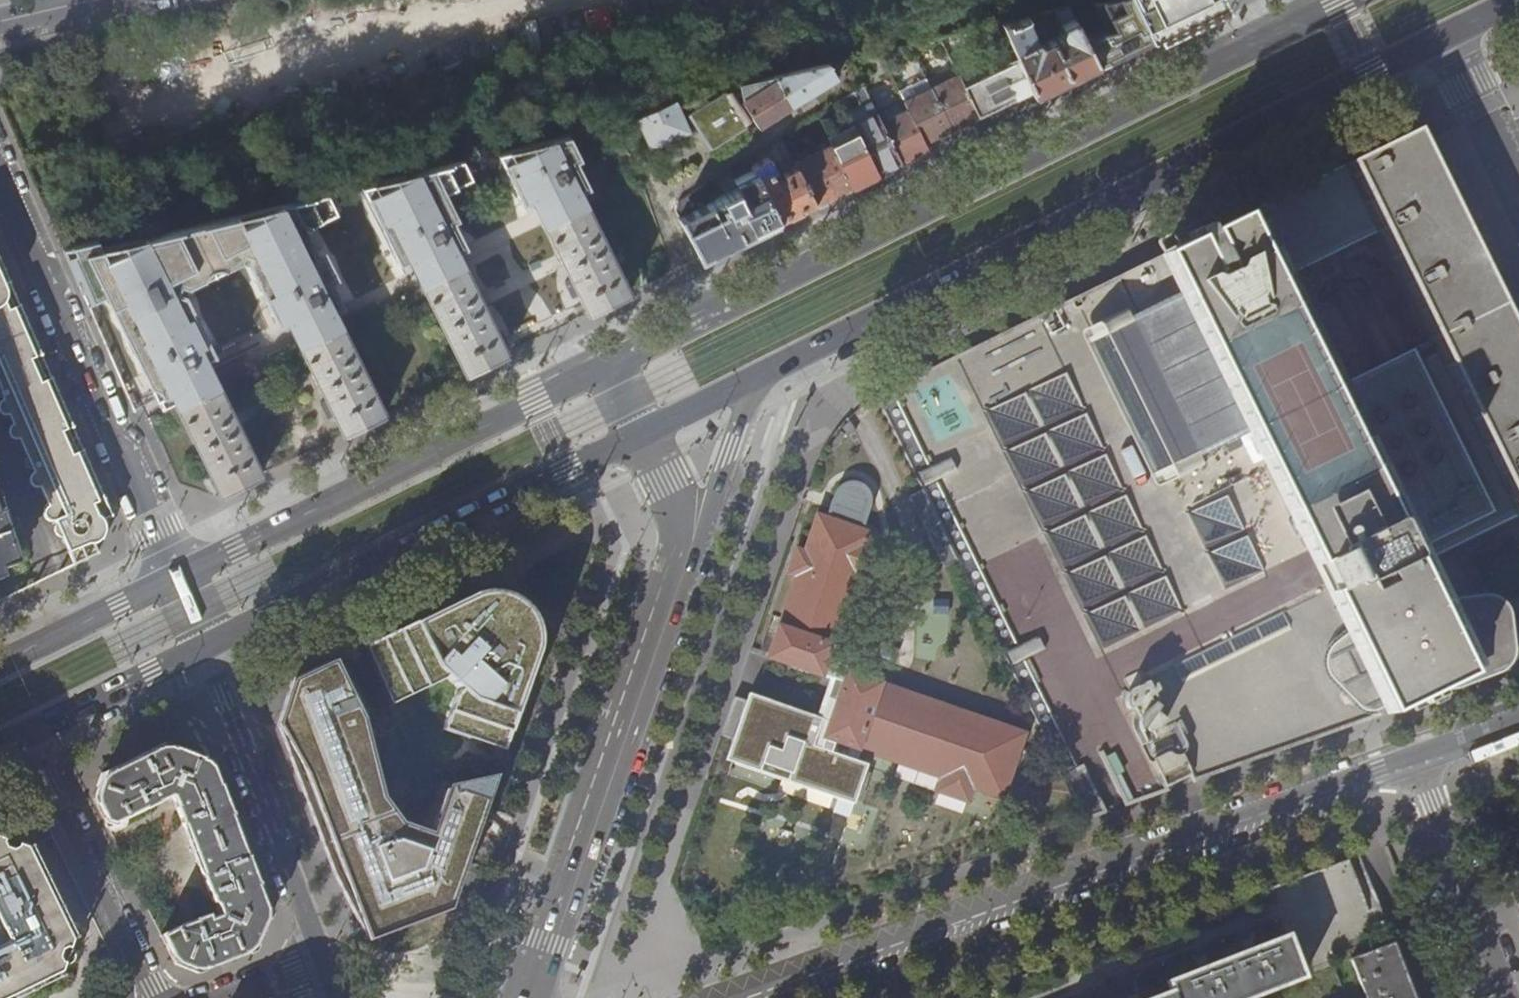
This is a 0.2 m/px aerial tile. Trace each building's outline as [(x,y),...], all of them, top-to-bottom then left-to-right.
[(1132,3),(1149,38),(1197,15),(1222,2),(1221,0),(1130,0),(1132,3)] [(1088,45),(1097,64),(1108,58),(1149,38),(1132,3),(1099,12),(1112,38),(1088,45)] [(1001,22),(1008,37),(1030,88),(1034,95),(1071,77),(1097,64),(1088,45),(1069,5),(1055,9),(1063,25),(1059,33),(1060,35),(1041,45),(1037,41),(1025,16),(1001,22)] [(1005,56),(959,78),(977,114),(985,110),(1006,100),(1023,91),(1030,88),(1008,37),(998,42),(1005,56)] [(909,44),(914,56),(915,56),(935,43),(933,38),(909,44)] [(830,63),(773,77),(791,107),(838,79),(830,63)] [(958,75),(931,88),(950,127),(961,122),(977,114),(959,78),(958,75)] [(773,77),(733,86),(758,128),(769,121),(791,107),(773,77)] [(725,89),(689,111),(713,149),(749,125),(748,124),(752,120),(732,88),(727,92),(725,89)] [(854,125),(877,172),(886,168),(899,161),(880,121),(863,88),(842,101),(854,125)] [(903,102),(906,108),(922,141),(935,134),(950,127),(931,88),(903,102)] [(636,119),(651,150),(675,138),(690,131),(675,100),(636,119)] [(906,108),(880,121),(899,161),(911,155),(926,148),(922,141),(906,108)] [(877,172),(854,125),(827,137),(830,144),(850,185),(863,179),(877,172)] [(957,560),(1086,821),(1101,815),(1117,810),(1169,791),(1162,777),(1186,766),(1194,782),(1298,746),(1340,730),(1335,720),(1358,708),(1362,711),(1367,712),(1372,712),(1377,711),(1403,697),(1406,692),(1407,688),(1429,677),(1448,689),(1455,690),(1468,685),(1474,683),(1438,611),(1435,608),(1431,607),(1415,575),(1405,555),(1430,543),(1436,555),(1484,531),(1518,514),(1518,315),(1429,129),(1350,165),(1315,183),(1272,201),(1234,220),(1211,231),(1195,239),(1156,258),(1099,286),(1033,319),(995,338),(932,369),(886,391),(876,396),(923,491),(957,560)] [(530,198),(571,280),(565,283),(572,298),(578,295),(588,314),(630,294),(578,190),(587,186),(574,160),(579,158),(568,136),(497,153),(521,202),(530,198)] [(794,162),(796,165),(814,203),(833,194),(850,185),(830,144),(794,162)] [(769,157),(752,167),(778,221),(797,211),(814,203),(796,165),(781,172),(782,176),(776,179),(774,179),(770,171),(775,169),(769,157)] [(718,250),(778,221),(752,167),(748,158),(729,170),(738,188),(711,202),(709,198),(712,196),(706,184),(680,200),(676,210),(680,218),(679,219),(700,259),(718,250)] [(408,258),(465,374),(507,354),(456,251),(465,246),(452,220),(457,218),(444,192),(471,178),(462,161),(361,185),(399,262),(408,258)] [(385,414),(340,324),(334,311),(343,306),(330,280),(336,277),(323,250),(317,253),(306,232),(309,225),(335,212),(326,194),(100,249),(96,240),(62,248),(71,268),(86,301),(104,293),(111,307),(134,353),(153,392),(156,398),(170,391),(199,450),(221,495),(240,485),(263,474),(205,358),(214,354),(184,293),(186,286),(239,259),(247,262),(277,323),(286,318),(326,400),(320,403),(327,418),(334,415),(343,435),(385,414)] [(2,399),(3,401),(1,404),(0,406),(0,407),(1,410),(3,414),(6,415),(9,415),(13,424),(11,426),(10,430),(11,435),(13,438),(15,439),(20,440),(27,457),(26,460),(27,465),(29,467),(33,470),(33,473),(32,474),(30,479),(31,483),(32,485),(35,487),(40,488),(48,506),(45,511),(45,516),(48,520),(51,521),(55,522),(56,525),(55,528),(56,534),(59,537),(62,538),(74,566),(88,559),(98,554),(93,544),(100,541),(103,538),(106,530),(105,525),(104,520),(111,516),(103,496),(82,449),(61,400),(30,330),(0,261),(0,398),(2,399)] [(832,680),(816,725),(753,703),(735,697),(721,735),(740,742),(736,752),(770,764),(773,756),(780,759),(777,767),(793,773),(791,780),(855,800),(868,764),(846,757),(850,746),(941,778),(937,791),(968,802),(972,789),(1002,799),(1025,733),(826,665),(856,578),(874,584),(886,551),(868,544),(871,534),(861,530),(870,507),(871,499),(869,492),(866,488),(861,485),(856,483),(849,483),(844,485),(839,488),(835,494),(832,505),(827,518),(817,514),(804,551),(797,549),(788,574),(795,577),(768,658),(832,680)] [(944,567),(957,560),(923,491),(910,498),(944,567)] [(5,580),(2,572),(20,566),(0,508),(0,581),(5,580)] [(463,552),(465,551),(469,549),(474,548),(476,546),(478,544),(478,543),(477,536),(476,535),(476,534),(475,535),(474,536),(470,538),(464,540),(460,542),(458,543),(457,544),(457,546),(458,552),(458,554),(459,554),(460,555),(461,554),(463,552)] [(445,729),(505,749),(538,655),(539,646),(539,634),(536,621),(530,611),(520,600),(506,593),(496,591),(472,593),(365,646),(393,703),(445,678),(448,674),(462,688),(457,694),(445,729)] [(363,719),(334,661),(296,680),(278,727),(285,739),(292,751),(289,755),(334,874),(368,940),(447,905),(497,773),(449,784),(432,832),(403,822),(384,798),(363,719)] [(174,962),(197,971),(253,950),(269,914),(212,763),(165,745),(128,763),(102,775),(93,799),(107,827),(109,826),(111,829),(115,831),(125,826),(127,822),(125,818),(171,796),(197,861),(213,903),(216,903),(220,914),(211,918),(210,914),(181,925),(161,935),(174,962)] [(65,976),(74,950),(79,938),(40,861),(31,843),(0,832),(0,997),(22,997),(65,976)] [(1304,977),(1287,935),(1276,939),(1197,970),(1167,981),(1171,990),(1158,996),(1151,997),(1250,997),(1304,977)] [(1393,942),(1350,959),(1366,997),(1415,997),(1393,942)]
